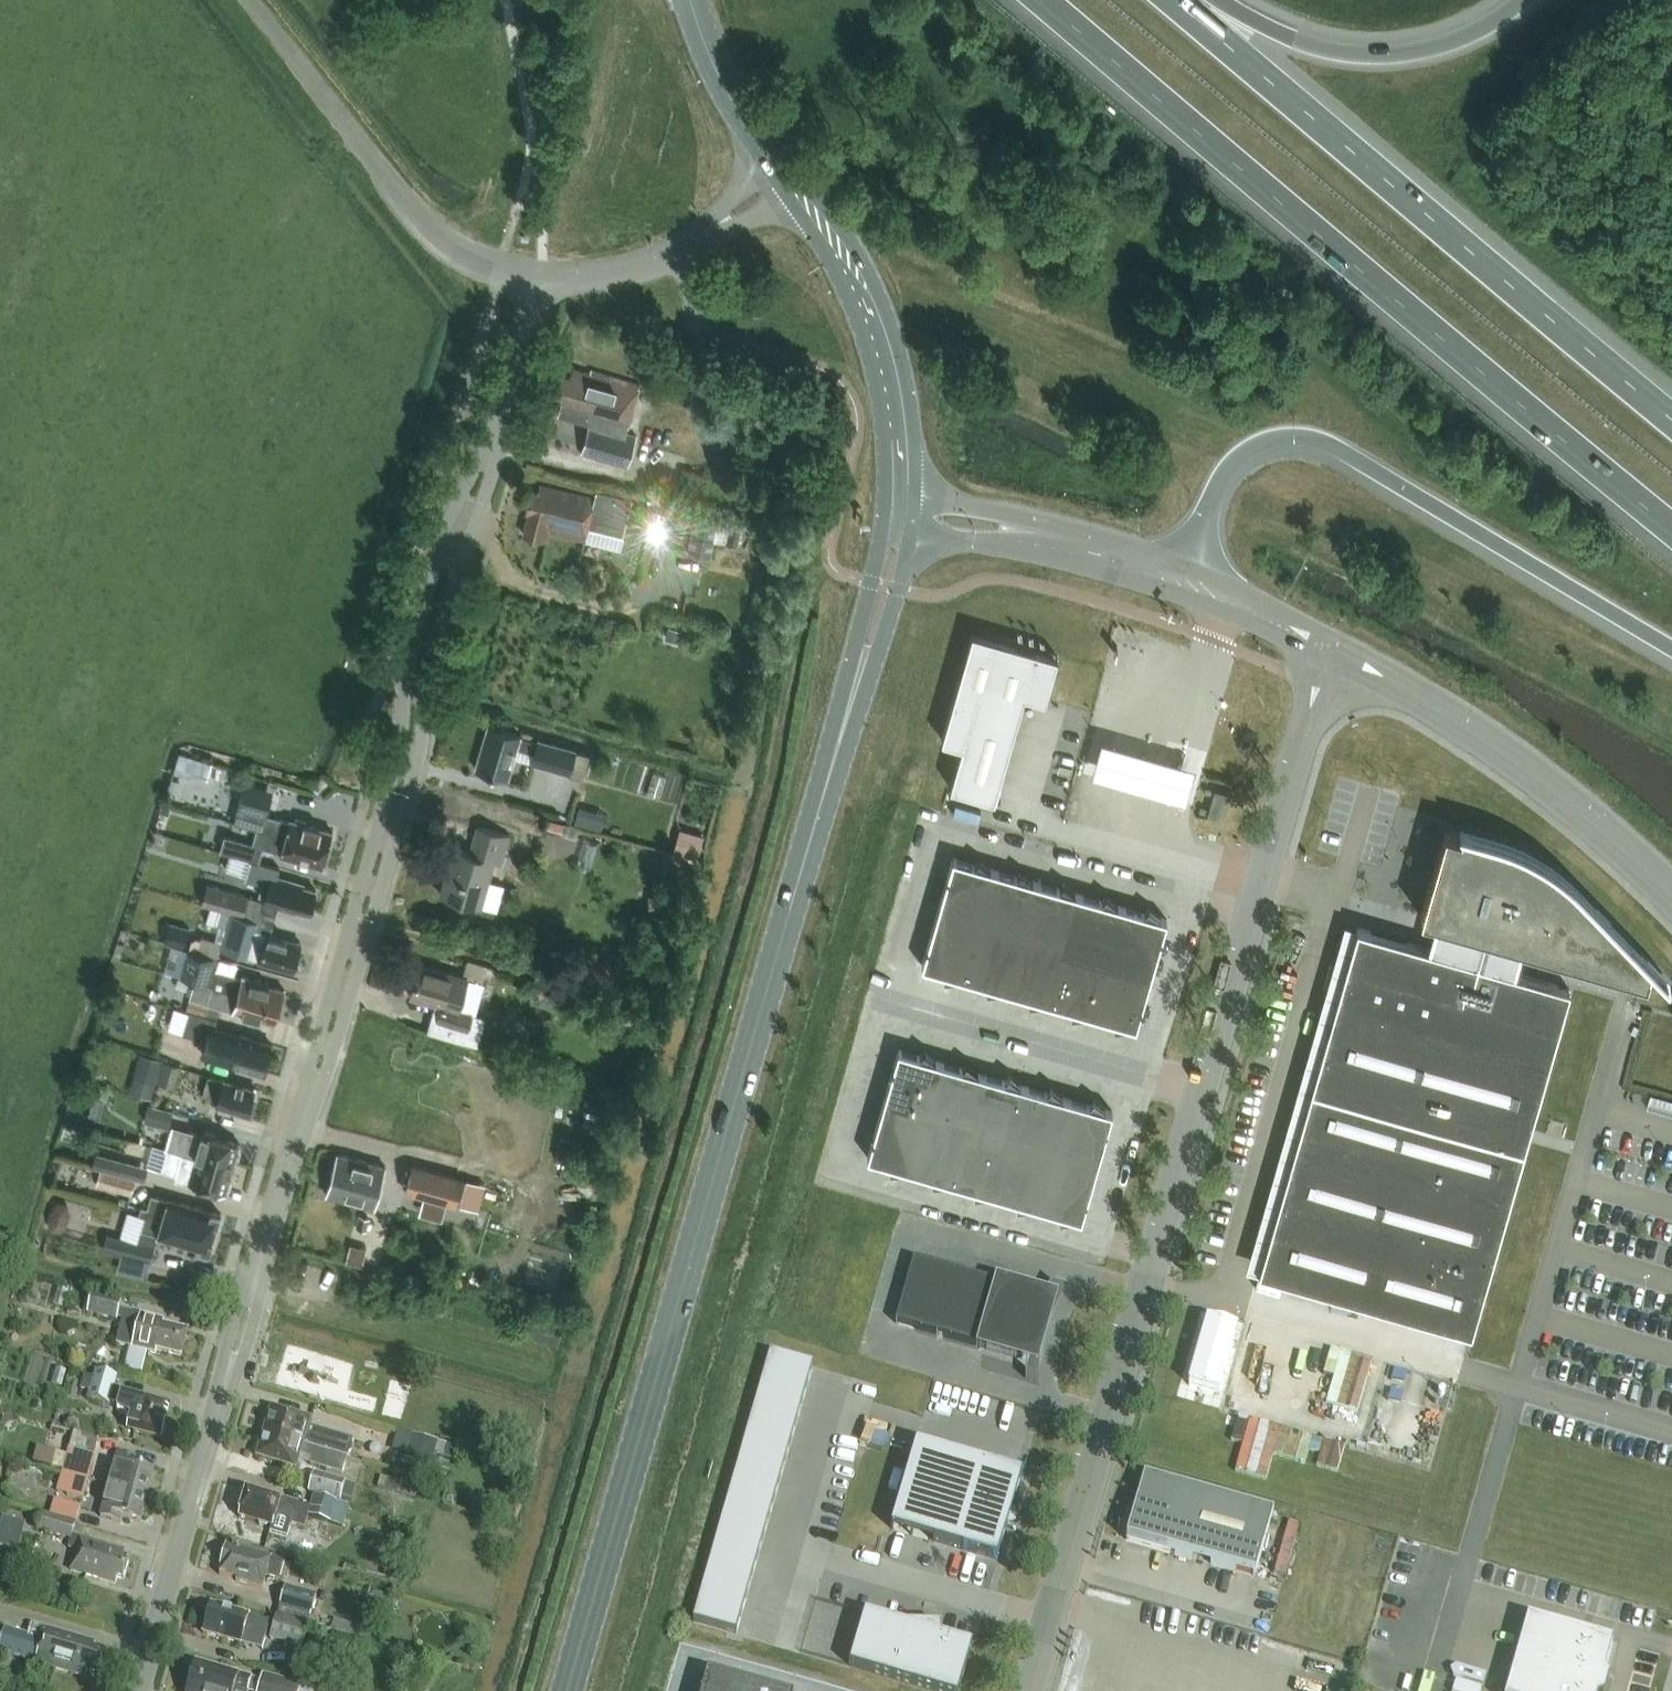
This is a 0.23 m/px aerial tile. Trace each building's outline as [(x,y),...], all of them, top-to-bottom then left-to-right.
[(626,432),(640,384),(591,370),(590,374),(573,369),(570,378),(561,375),(555,396),(561,397),(557,414),(589,423),(581,454),(627,467),(636,435),(626,432)] [(632,500),(619,497),(597,491),(595,500),(540,487),(539,494),(532,492),(527,511),(530,512),(524,534),(547,540),(549,531),(585,539),(588,528),(623,537),(632,500)] [(695,518),(688,554),(711,558),(718,523),(695,518)] [(742,527),(730,525),(726,543),(738,545),(742,527)] [(669,627),(665,639),(680,643),(683,631),(669,627)] [(1025,694),(1045,700),(1058,656),(971,631),(941,740),(961,745),(950,787),(995,800),(1025,694)] [(521,734),(489,725),(476,770),(508,779),(517,748),(534,753),(532,762),(570,773),(577,750),(538,739),(538,741),(520,736),(521,734)] [(1196,762),(1102,736),(1093,769),(1187,795),(1196,762)] [(590,753),(577,750),(570,773),(569,775),(583,778),(590,753)] [(180,756),(176,773),(193,778),(197,761),(180,756)] [(172,778),(169,788),(177,791),(180,780),(172,778)] [(258,828),(257,828),(328,849),(333,831),(306,824),(306,821),(296,818),(295,821),(291,819),(290,822),(267,815),(271,801),(274,790),(245,782),(242,793),(235,822),(258,828)] [(1208,812),(1220,815),(1227,791),(1215,787),(1208,812)] [(161,805),(160,812),(170,814),(171,808),(161,805)] [(582,825),(587,808),(580,806),(575,823),(582,825)] [(494,861),(502,864),(510,836),(478,826),(470,853),(453,848),(440,894),(482,906),(494,861)] [(328,849),(257,828),(254,842),(267,846),(267,848),(282,852),(281,854),(285,855),(284,858),(295,861),(296,859),(323,867),(328,849)] [(1538,862),(1530,858),(1530,857),(1519,852),(1513,849),(1506,846),(1499,844),(1445,829),(1421,915),(1437,919),(1428,948),(1357,927),(1355,937),(1259,1272),(1471,1333),(1524,1149),(1533,1118),(1570,988),(1514,973),(1522,944),(1646,979),(1649,970),(1648,970),(1648,968),(1610,929),(1612,924),(1597,910),(1596,914),(1573,891),(1553,873),(1545,867),(1538,862)] [(677,852),(703,860),(708,843),(682,836),(677,852)] [(223,850),(253,858),(256,845),(226,837),(223,850)] [(953,858),(937,912),(922,966),(944,972),(944,978),(959,977),(965,978),(986,984),(987,991),(1001,989),(1008,991),(1028,997),(1029,1003),(1044,1001),(1051,1003),(1071,1009),(1072,1015),(1086,1013),(1094,1016),(1113,1021),(1114,1027),(1129,1026),(1136,1028),(1152,973),(1167,920),(1160,918),(1148,908),(1144,913),(1124,907),(1118,905),(1106,896),(1102,901),(1082,895),(1075,893),(1064,884),(1060,889),(1039,883),(1033,881),(1021,872),(1017,876),(996,870),(990,869),(979,859),(975,864),(953,858)] [(259,895),(266,896),(264,902),(262,911),(276,915),(278,906),(296,911),(296,909),(310,913),(316,889),(303,886),(304,884),(278,876),(280,867),(251,859),(246,878),(263,883),(259,895)] [(231,913),(244,917),(250,897),(207,885),(202,905),(231,913)] [(666,893),(649,895),(650,915),(668,914),(666,893)] [(244,917),(231,913),(220,949),(293,970),(301,942),(255,929),(257,921),(244,917)] [(173,945),(185,948),(190,928),(170,922),(164,942),(173,945)] [(195,981),(195,982),(283,1007),(286,994),(284,994),(285,990),(261,983),(262,980),(243,975),(242,977),(216,970),(220,958),(190,949),(182,977),(195,981)] [(468,960),(463,977),(468,978),(481,982),(483,983),(488,966),(468,960)] [(438,1019),(468,1028),(472,1013),(459,1010),(468,978),(463,977),(420,964),(411,996),(442,1005),(438,1019)] [(177,987),(188,989),(191,981),(180,978),(177,987)] [(283,1007),(195,982),(190,998),(214,1005),(233,1010),(232,1013),(251,1018),(252,1016),(275,1022),(277,1018),(279,1019),(283,1007)] [(210,1017),(214,1005),(190,998),(187,1010),(190,1011),(210,1017)] [(228,1062),(264,1072),(272,1044),(237,1033),(236,1034),(215,1028),(217,1019),(210,1017),(190,1011),(183,1034),(207,1040),(203,1054),(229,1061),(228,1062)] [(963,1068),(941,1062),(936,1060),(924,1051),(920,1056),(898,1050),(883,1104),(868,1158),(889,1164),(890,1170),(905,1168),(932,1176),(933,1182),(947,1181),(953,1182),(974,1188),(975,1195),(990,1193),(996,1195),(1017,1200),(1017,1207),(1032,1205),(1059,1213),(1060,1219),(1075,1217),(1082,1219),(1097,1164),(1113,1111),(1106,1109),(1094,1100),(1090,1105),(1070,1099),(1063,1097),(1052,1088),(1048,1093),(1027,1087),(1021,1085),(1009,1075),(1005,1080),(984,1074),(978,1073),(967,1063),(963,1068)] [(156,1084),(163,1060),(140,1053),(133,1077),(156,1084)] [(176,1086),(182,1066),(166,1061),(160,1082),(176,1086)] [(231,1109),(251,1115),(256,1098),(253,1097),(256,1089),(224,1079),(224,1080),(209,1075),(203,1095),(217,1099),(216,1104),(220,1106),(219,1108),(230,1112),(231,1109)] [(65,1116),(79,1120),(83,1106),(69,1102),(65,1116)] [(146,1120),(171,1127),(175,1111),(150,1104),(146,1120)] [(241,1149),(239,1146),(240,1143),(203,1132),(202,1134),(189,1131),(186,1144),(193,1145),(190,1155),(209,1161),(211,1154),(234,1161),(235,1158),(239,1157),(241,1149)] [(209,1161),(190,1155),(171,1150),(166,1169),(177,1173),(177,1176),(189,1179),(188,1182),(225,1193),(227,1189),(230,1188),(232,1180),(230,1177),(234,1161),(211,1154),(209,1161)] [(119,1173),(122,1159),(97,1152),(93,1166),(119,1173)] [(374,1207),(386,1166),(337,1153),(326,1194),(374,1207)] [(464,1177),(414,1164),(406,1191),(426,1197),(422,1214),(443,1219),(447,1202),(457,1205),(464,1177)] [(119,1174),(101,1170),(96,1185),(131,1195),(136,1178),(119,1174)] [(142,1206),(140,1210),(215,1232),(216,1228),(219,1229),(222,1218),(219,1218),(221,1213),(169,1198),(168,1199),(152,1194),(148,1208),(142,1206)] [(49,1219),(50,1229),(61,1233),(68,1224),(71,1215),(69,1205),(59,1201),(52,1209),(49,1219)] [(215,1232),(140,1210),(139,1214),(145,1216),(141,1229),(158,1234),(158,1235),(210,1250),(211,1246),(214,1247),(216,1236),(214,1236),(215,1232)] [(370,1233),(374,1221),(363,1218),(360,1230),(370,1233)] [(109,1233),(105,1250),(144,1260),(149,1243),(109,1233)] [(1023,1360),(1028,1343),(1027,1348),(1027,1353),(1026,1358),(1026,1363),(1026,1369),(1026,1374),(1026,1379),(1027,1379),(1027,1373),(1027,1368),(1027,1362),(1028,1357),(1028,1353),(1029,1348),(1030,1343),(1031,1338),(1032,1333),(1033,1328),(1035,1323),(1036,1318),(1040,1309),(1042,1305),(1045,1298),(1048,1294),(1050,1290),(1055,1282),(1054,1281),(1050,1287),(1046,1293),(1043,1300),(1040,1306),(1037,1313),(1042,1296),(1035,1294),(1035,1293),(1000,1283),(1000,1282),(998,1282),(998,1283),(914,1259),(896,1323),(980,1347),(979,1349),(981,1349),(981,1348),(1017,1359),(1017,1358),(1023,1360)] [(88,1314),(119,1322),(119,1319),(121,1311),(124,1302),(93,1294),(88,1314)] [(163,1327),(164,1322),(121,1311),(119,1319),(123,1320),(121,1325),(116,1345),(130,1348),(125,1371),(142,1375),(148,1353),(156,1355),(157,1351),(181,1357),(187,1333),(163,1327)] [(1192,1324),(1173,1388),(1203,1397),(1221,1333),(1192,1324)] [(1328,1372),(1336,1374),(1330,1402),(1365,1409),(1376,1356),(1333,1347),(1328,1372)] [(765,1373),(808,1386),(814,1366),(771,1354),(765,1373)] [(126,1430),(133,1432),(161,1440),(170,1406),(143,1399),(143,1400),(113,1391),(117,1378),(96,1372),(88,1400),(109,1406),(110,1404),(122,1408),(120,1416),(129,1419),(126,1430)] [(808,1386),(765,1373),(760,1392),(802,1405),(808,1386)] [(802,1405),(760,1392),(754,1411),(797,1424),(802,1405)] [(44,1403),(34,1401),(32,1410),(42,1412),(44,1403)] [(264,1434),(349,1459),(354,1441),(309,1427),(311,1421),(271,1409),(268,1419),(266,1420),(264,1426),(265,1429),(264,1434)] [(797,1424),(754,1411),(749,1430),(792,1443),(797,1424)] [(1239,1468),(1271,1476),(1283,1424),(1241,1414),(1236,1437),(1245,1440),(1239,1468)] [(792,1443),(749,1430),(743,1450),(786,1462),(792,1443)] [(101,1440),(74,1433),(73,1438),(64,1436),(61,1447),(70,1450),(69,1453),(63,1474),(72,1477),(90,1482),(101,1440)] [(310,1466),(319,1469),(344,1476),(349,1459),(264,1434),(262,1439),(260,1440),(258,1445),(260,1447),(257,1458),(296,1470),(300,1456),(312,1459),(310,1466)] [(411,1434),(404,1460),(431,1467),(438,1441),(411,1434)] [(1341,1463),(1347,1443),(1329,1438),(1325,1450),(1326,1450),(1324,1459),(1341,1463)] [(998,1560),(1023,1475),(916,1444),(891,1529),(998,1560)] [(786,1462),(743,1450),(738,1469),(781,1481),(786,1462)] [(118,1456),(109,1487),(147,1497),(154,1473),(137,1468),(138,1462),(118,1456)] [(781,1481),(738,1469),(732,1488),(775,1500),(781,1481)] [(316,1473),(310,1492),(344,1502),(345,1498),(352,1500),(357,1486),(316,1473)] [(1256,1576),(1265,1544),(1274,1512),(1145,1475),(1136,1508),(1127,1540),(1256,1576)] [(85,1501),(90,1482),(72,1477),(67,1496),(85,1501)] [(380,1487),(408,1497),(412,1487),(383,1477),(380,1487)] [(147,1497),(109,1487),(100,1518),(121,1523),(123,1517),(140,1522),(147,1497)] [(775,1500),(732,1488),(727,1507),(770,1519),(775,1500)] [(238,1510),(240,1513),(238,1518),(273,1528),(271,1534),(288,1539),(292,1526),(306,1531),(310,1517),(332,1524),(339,1503),(316,1496),(312,1510),(281,1501),(281,1500),(247,1489),(243,1502),(241,1503),(238,1510)] [(55,1500),(51,1516),(76,1524),(81,1508),(55,1500)] [(770,1519),(727,1507),(721,1526),(764,1538),(770,1519)] [(117,1578),(123,1580),(129,1561),(123,1559),(124,1553),(80,1540),(72,1538),(76,1526),(42,1515),(37,1530),(71,1540),(69,1549),(77,1551),(71,1571),(115,1584),(117,1578)] [(0,1525),(0,1545),(20,1551),(26,1530),(1,1522),(0,1525)] [(764,1538),(721,1526),(716,1545),(759,1557),(764,1538)] [(759,1557),(716,1545),(710,1564),(753,1576),(759,1557)] [(265,1577),(278,1581),(283,1564),(270,1560),(270,1559),(236,1549),(235,1551),(227,1549),(221,1568),(222,1568),(220,1575),(237,1580),(237,1582),(262,1589),(265,1577)] [(753,1576),(710,1564),(705,1583),(748,1595),(753,1576)] [(748,1595),(705,1583),(694,1622),(737,1634),(748,1595)] [(279,1609),(311,1618),(317,1596),(286,1587),(279,1609)] [(244,1635),(265,1641),(270,1624),(249,1618),(249,1617),(211,1606),(203,1634),(241,1645),(244,1635)] [(933,1690),(959,1690),(973,1646),(941,1636),(941,1627),(909,1626),(865,1614),(850,1667),(933,1690)] [(270,1640),(301,1649),(308,1626),(277,1617),(270,1640)] [(1528,1618),(1507,1690),(1605,1690),(1609,1677),(1605,1672),(1613,1642),(1528,1618)] [(474,1628),(456,1629),(457,1644),(474,1643),(474,1628)] [(42,1640),(4,1629),(0,1645),(0,1653),(35,1662),(35,1663),(86,1678),(88,1671),(97,1673),(103,1654),(94,1652),(96,1644),(45,1629),(42,1640)] [(252,1679),(195,1663),(187,1690),(249,1690),(252,1679)] [(751,1686),(708,1673),(703,1690),(749,1690),(751,1686)] [(260,1690),(303,1690),(304,1686),(264,1675),(260,1690)]
